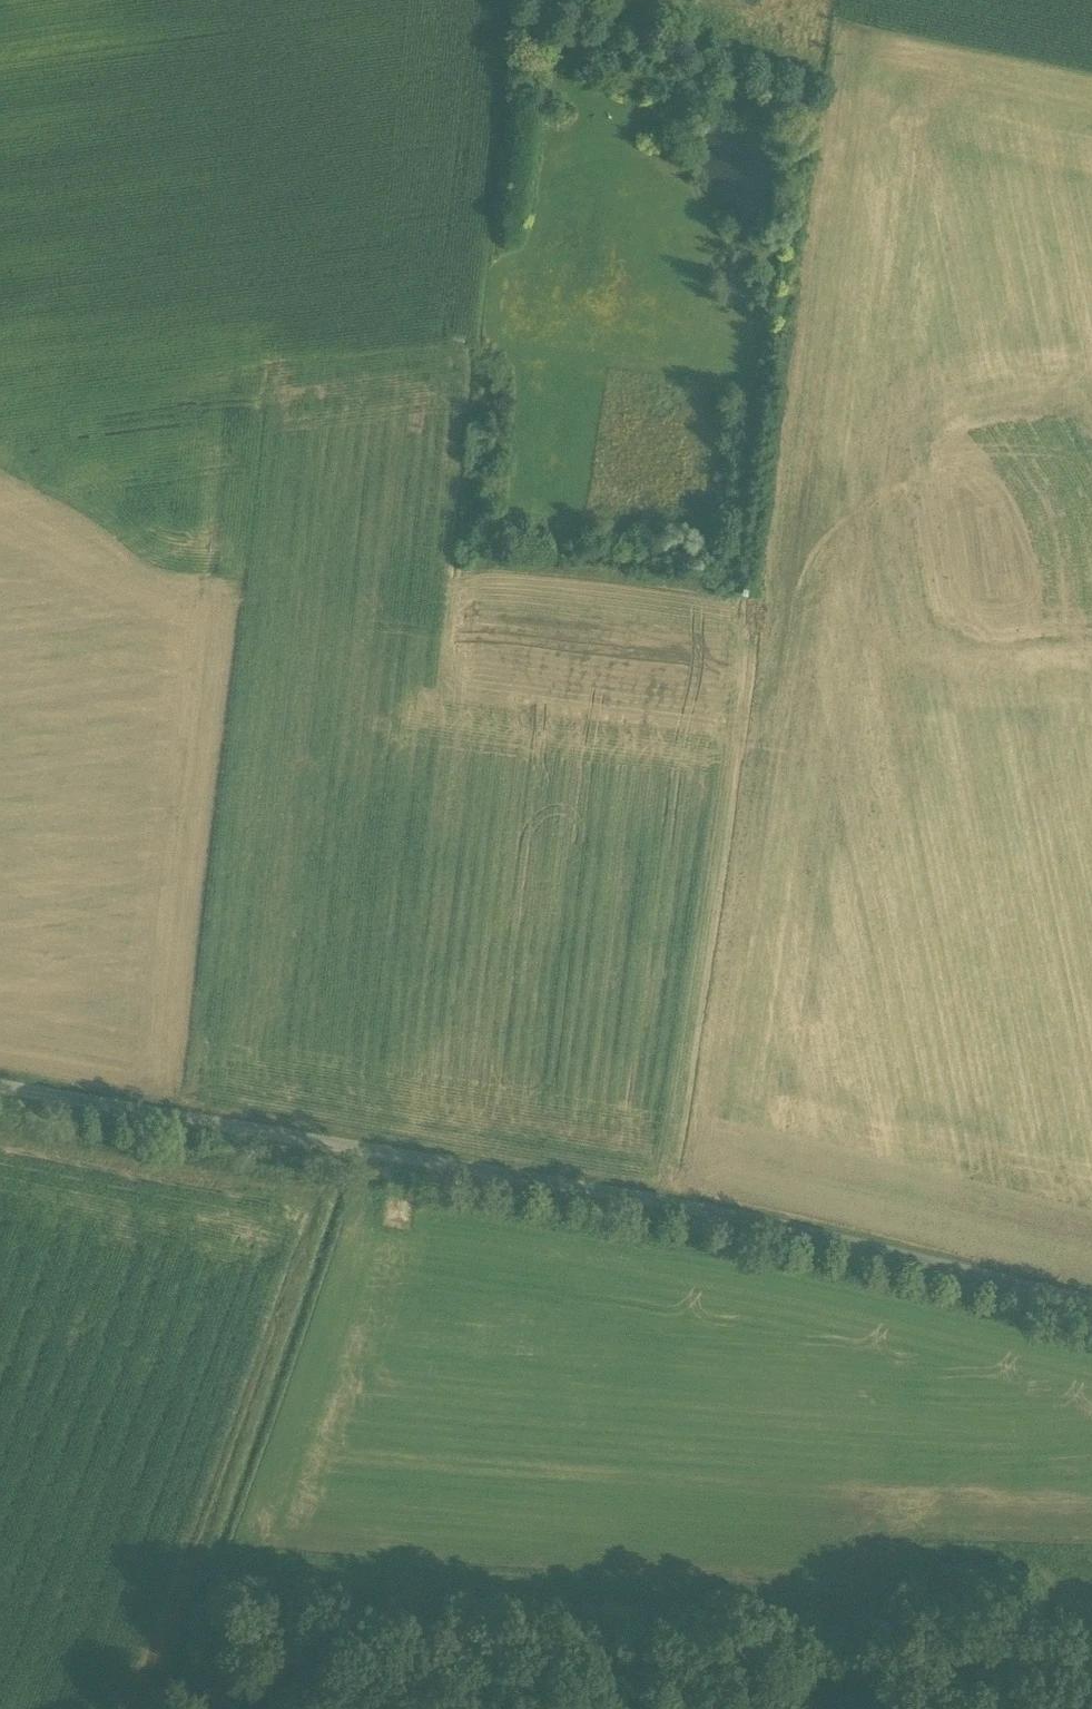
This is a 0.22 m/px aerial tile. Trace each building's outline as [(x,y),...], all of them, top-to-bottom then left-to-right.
[(743,47),(730,42),(726,53),(740,58),(743,47)]
